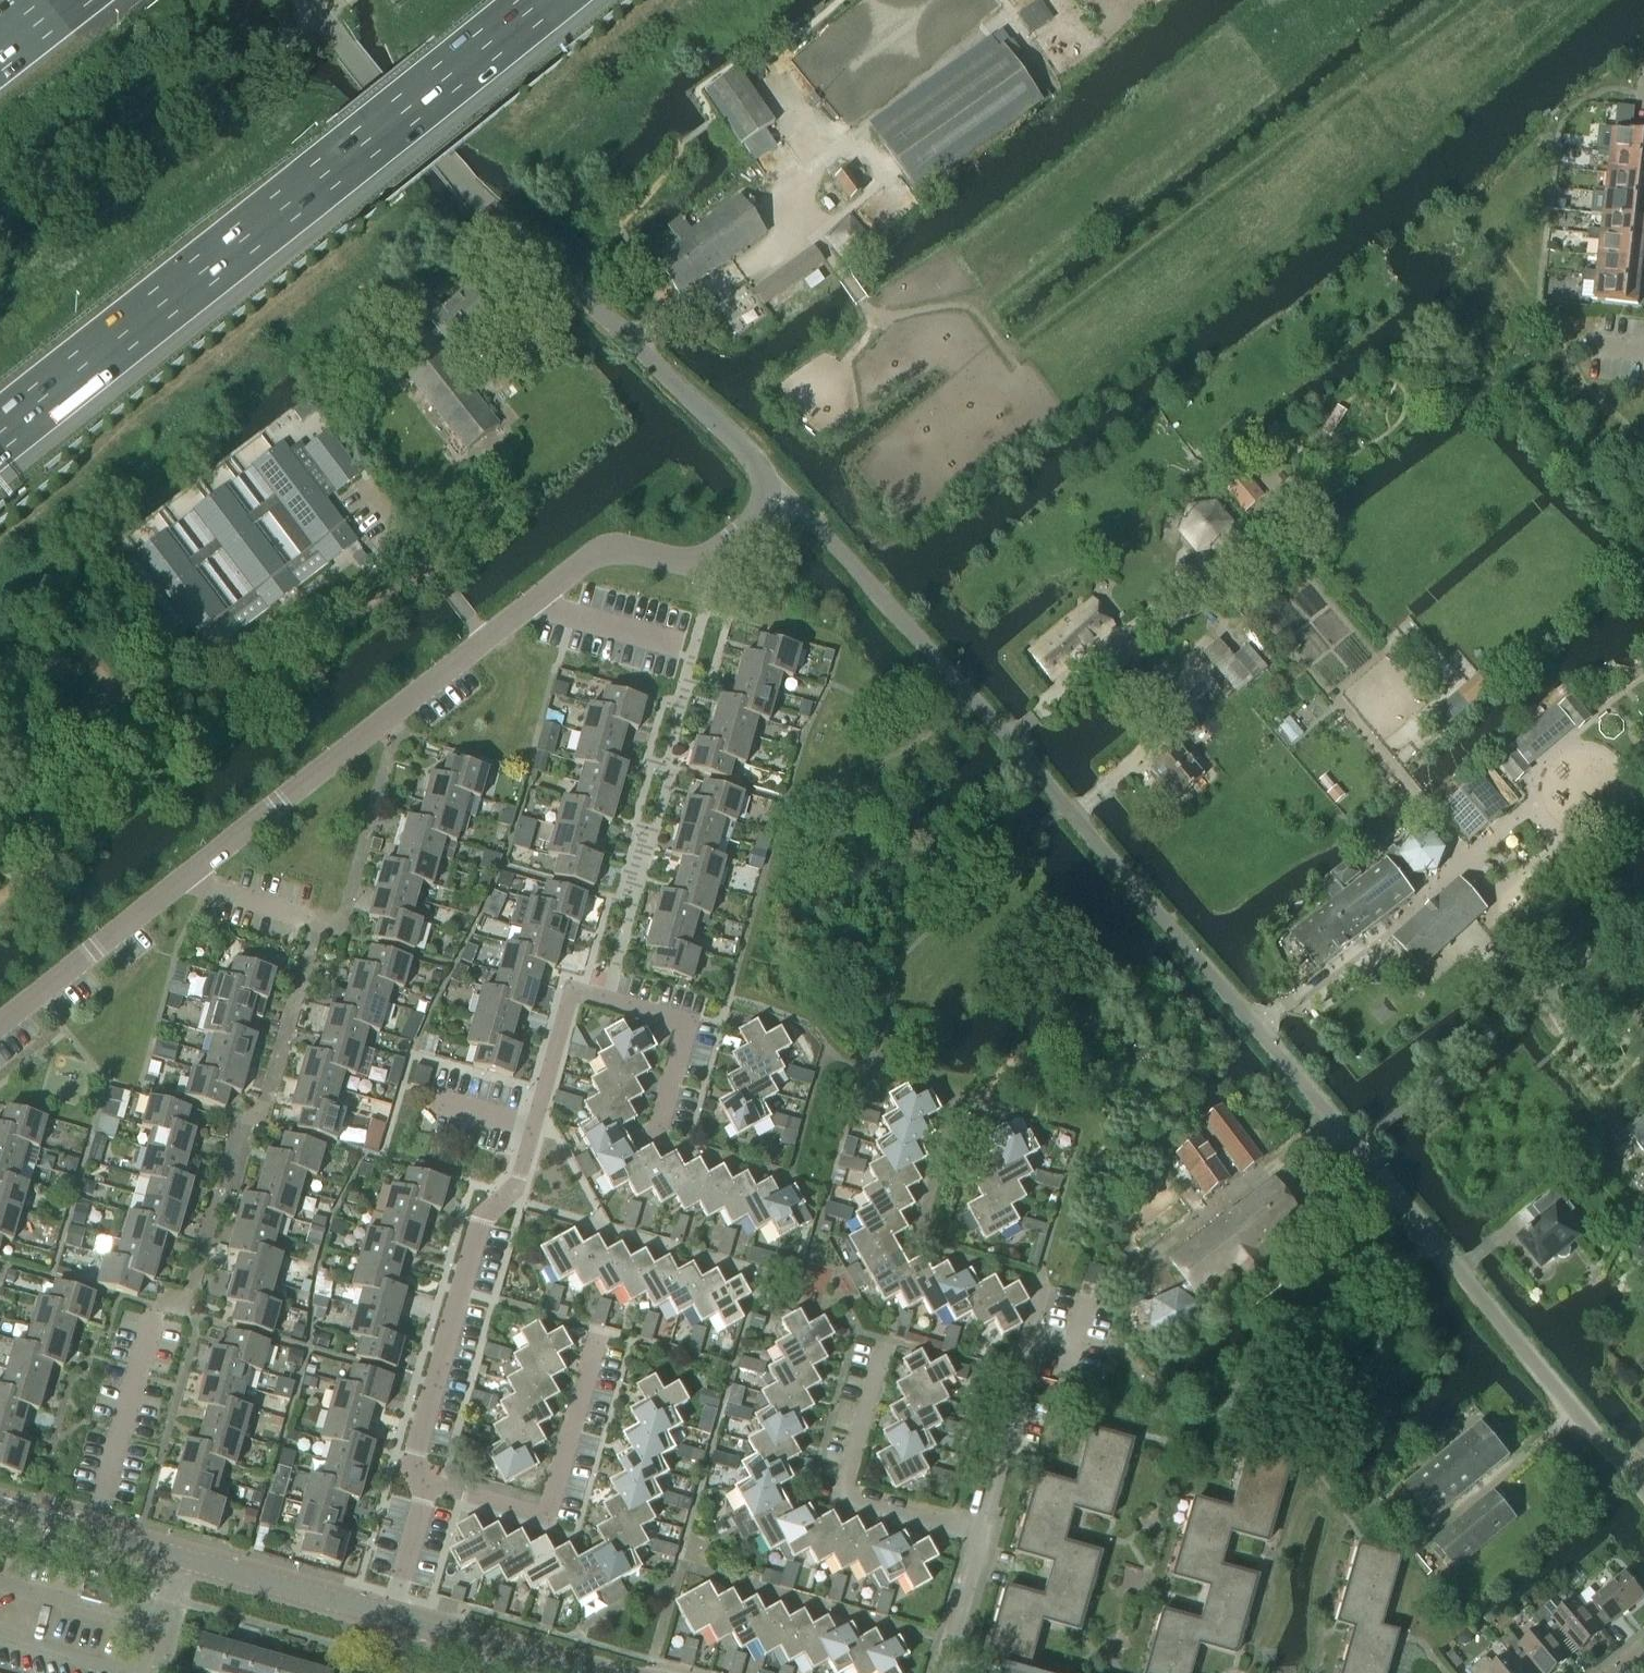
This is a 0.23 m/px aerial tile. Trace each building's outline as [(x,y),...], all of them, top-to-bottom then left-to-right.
[(993,42),(872,127),(878,136),(877,137),(916,192),(1042,103),(1051,97),(1038,79),(1012,42),(1003,48),(999,51),(993,42)] [(774,123),(737,69),(704,92),(741,146),(774,123)] [(813,107),(820,102),(813,93),(806,99),(813,107)] [(1600,151),(1643,157),(1643,135),(1615,131),(1613,148),(1600,146),(1600,151)] [(1610,174),(1643,178),(1643,157),(1600,151),(1599,157),(1612,158),(1610,174)] [(837,178),(847,192),(848,192),(853,199),(862,193),(846,171),(837,178)] [(1595,193),(1643,199),(1643,178),(1610,174),(1608,189),(1595,188),(1595,193)] [(1605,215),(1643,220),(1643,199),(1595,193),(1594,198),(1607,200),(1605,215)] [(654,259),(680,294),(767,233),(741,196),(693,231),(682,217),(669,227),(672,231),(679,241),(654,259)] [(1590,235),(1643,241),(1643,220),(1605,215),(1603,231),(1591,229),(1590,235)] [(849,218),(827,239),(847,261),(869,241),(849,218)] [(1600,257),(1643,262),(1643,241),(1590,235),(1589,240),(1602,241),(1600,257)] [(816,252),(756,295),(763,305),(823,262),(816,252)] [(1586,271),(1585,276),(1641,283),(1641,277),(1643,262),(1600,257),(1598,272),(1586,271)] [(1585,276),(1585,281),(1597,283),(1595,299),(1638,304),(1640,288),(1643,289),(1643,278),(1641,277),(1641,283),(1585,276)] [(441,335),(454,352),(495,319),(469,287),(441,309),(427,291),(414,301),(436,329),(441,335)] [(386,348),(467,450),(499,425),(433,342),(441,335),(436,329),(428,336),(417,322),(386,348)] [(274,496),(246,517),(224,488),(193,511),(215,540),(187,562),(165,532),(135,555),(136,558),(189,627),(196,636),(195,637),(196,638),(197,637),(209,653),(239,631),(231,621),(260,599),(268,609),(275,603),(280,600),(297,586),(290,576),(319,554),(327,564),(333,559),(342,552),(356,542),(344,526),(345,525),(344,524),(343,525),(325,501),(320,494),(331,486),(336,492),(359,474),(346,457),(328,433),(305,450),(300,442),(288,451),(282,444),(252,466),(274,496)] [(1252,478),(1232,493),(1247,512),(1266,497),(1252,478)] [(1191,511),(1181,540),(1198,558),(1226,556),(1235,530),(1216,509),(1191,511)] [(403,555),(395,544),(377,559),(385,569),(403,555)] [(1092,601),(1029,653),(1052,682),(1115,629),(1092,601)] [(761,637),(756,656),(756,657),(770,660),(768,670),(782,674),(782,675),(793,678),(801,648),(761,637)] [(1131,637),(1092,668),(1104,682),(1134,657),(1142,651),(1131,637)] [(1203,654),(1238,694),(1267,669),(1248,646),(1234,659),(1218,641),(1203,654)] [(826,650),(823,661),(831,663),(834,653),(826,650)] [(745,652),(737,681),(777,692),(782,675),(782,674),(768,670),(770,660),(756,657),(756,656),(745,652)] [(1461,696),(1470,706),(1490,688),(1481,678),(1461,696)] [(737,681),(732,699),(732,700),(746,704),(744,713),(758,717),(758,718),(769,721),(777,692),(737,681)] [(606,690),(601,708),(601,709),(615,713),(613,723),(627,726),(627,727),(638,730),(646,701),(606,690)] [(721,696),(713,725),(753,736),(758,718),(758,717),(744,713),(746,704),(732,700),(732,699),(721,696)] [(1578,726),(1590,717),(1573,697),(1500,757),(1517,778),(1529,768),(1526,765),(1575,723),(1578,726)] [(590,705),(582,734),(622,745),(627,727),(627,726),(613,723),(615,713),(601,709),(601,708),(590,705)] [(1173,721),(1186,736),(1197,726),(1184,711),(1173,721)] [(713,725),(708,742),(708,743),(722,747),(720,757),(734,760),(734,761),(745,764),(753,736),(713,725)] [(574,763),(585,766),(585,765),(600,769),(602,760),(616,764),(617,763),(622,745),(582,734),(574,763)] [(708,743),(708,742),(697,739),(689,769),(728,780),(734,761),(734,760),(720,757),(722,747),(708,743)] [(1149,768),(1177,801),(1204,778),(1193,765),(1197,761),(1190,753),(1186,757),(1176,745),(1149,768)] [(449,759),(444,777),(443,778),(458,782),(455,792),(469,796),(469,797),(480,800),(488,770),(449,759)] [(585,766),(580,784),(620,795),(628,766),(617,763),(616,764),(602,760),(600,769),(585,765),(585,766)] [(433,774),(425,803),(464,814),(469,797),(469,796),(455,792),(458,782),(443,778),(444,777),(433,774)] [(1508,809),(1480,776),(1441,809),(1469,842),(1508,809)] [(704,783),(699,801),(699,802),(713,806),(711,815),(725,819),(725,820),(736,823),(744,793),(704,783)] [(580,784),(575,801),(575,802),(589,806),(586,816),(601,819),(601,820),(611,823),(620,795),(580,784)] [(564,798),(556,827),(596,838),(601,820),(601,819),(586,816),(589,806),(575,802),(575,801),(564,798)] [(725,820),(725,819),(711,815),(713,806),(699,802),(699,801),(688,798),(680,827),(720,838),(725,820)] [(425,803),(420,821),(419,822),(434,826),(431,835),(445,839),(445,840),(456,843),(464,814),(425,803)] [(409,818),(401,847),(440,858),(445,840),(445,839),(431,835),(434,826),(419,822),(420,821),(409,818)] [(548,856),(559,859),(559,858),(574,862),(576,853),(590,857),(591,856),(596,838),(556,827),(548,856)] [(672,856),(683,859),(683,858),(697,862),(700,853),(714,857),(715,856),(720,838),(680,827),(672,856)] [(1334,903),(1292,935),(1319,969),(1380,922),(1415,897),(1405,883),(1415,875),(1416,876),(1438,873),(1445,852),(1432,835),(1410,839),(1402,858),(1394,848),(1383,856),(1387,861),(1380,867),(1374,871),(1346,893),(1343,890),(1361,875),(1350,861),(1320,884),(1334,903)] [(401,847),(396,864),(395,865),(410,869),(407,878),(421,882),(421,883),(432,887),(440,858),(401,847)] [(559,858),(559,859),(554,878),(593,889),(602,859),(591,856),(590,857),(576,853),(574,862),(559,858)] [(683,859),(678,877),(717,888),(726,859),(715,856),(714,857),(700,853),(697,862),(683,858),(683,859)] [(385,861),(377,890),(416,901),(421,883),(421,882),(407,878),(410,869),(395,865),(396,864),(385,861)] [(678,877),(673,894),(673,895),(687,899),(684,908),(699,912),(698,913),(709,916),(717,888),(678,877)] [(1394,939),(1421,969),(1487,911),(1460,880),(1394,939)] [(542,904),(542,905),(556,909),(553,918),(579,925),(586,896),(547,885),(542,904)] [(369,919),(380,922),(380,921),(394,925),(397,916),(411,920),(411,919),(416,901),(377,890),(369,919)] [(662,891),(654,920),(693,931),(698,913),(699,912),(684,908),(687,899),(673,895),(673,894),(662,891)] [(518,898),(510,926),(523,930),(563,941),(562,942),(574,945),(579,926),(579,925),(553,918),(556,909),(542,905),(542,904),(531,901),(531,902),(518,898)] [(380,921),(380,922),(374,941),(414,952),(422,922),(411,919),(411,920),(397,916),(394,925),(380,921)] [(646,949),(657,952),(657,951),(671,955),(674,946),(688,950),(689,949),(693,931),(654,920),(646,949)] [(518,947),(518,948),(532,952),(530,961),(544,965),(544,967),(555,969),(562,942),(563,941),(523,930),(518,947)] [(507,944),(499,973),(539,984),(544,967),(544,965),(530,961),(532,952),(518,948),(518,947),(507,944)] [(657,951),(657,952),(652,971),(691,982),(700,952),(689,949),(688,950),(674,946),(671,955),(657,951)] [(372,949),(367,967),(366,968),(381,972),(378,982),(393,986),(392,987),(403,990),(411,960),(372,949)] [(236,960),(231,979),(230,980),(245,984),(242,993),(256,997),(256,998),(267,1001),(275,972),(236,960)] [(356,964),(348,993),(387,1005),(392,987),(393,986),(378,982),(381,972),(366,968),(367,967),(356,964)] [(494,991),(494,992),(508,996),(506,1005),(520,1009),(520,1010),(531,1013),(539,984),(499,973),(499,974),(494,991)] [(242,993),(245,984),(230,980),(231,979),(220,976),(219,977),(209,974),(201,1002),(211,1005),(251,1016),(262,1019),(267,1001),(256,998),(256,997),(242,993)] [(483,988),(475,1017),(515,1027),(520,1010),(520,1009),(506,1005),(508,996),(494,992),(494,991),(483,988)] [(335,1008),(343,1011),(357,1016),(354,1025),(368,1029),(368,1030),(379,1033),(387,1005),(348,993),(335,990),(332,1003),(336,1004),(335,1008)] [(203,1033),(214,1037),(214,1036),(229,1040),(232,1031),(246,1035),(246,1034),(251,1016),(211,1005),(203,1033)] [(332,1008),(324,1036),(363,1048),(368,1030),(368,1029),(354,1025),(357,1016),(343,1011),(335,1008),(332,1008)] [(475,1017),(467,1045),(478,1049),(479,1048),(493,1052),(495,1042),(510,1046),(510,1045),(515,1027),(475,1017)] [(739,1033),(748,1048),(749,1048),(758,1064),(774,1055),(775,1056),(790,1047),(780,1030),(765,1039),(757,1023),(739,1033)] [(605,1034),(594,1040),(603,1055),(613,1050),(614,1049),(623,1066),(640,1056),(640,1057),(656,1048),(646,1031),(631,1040),(622,1025),(605,1034)] [(214,1037),(209,1054),(249,1066),(257,1037),(246,1034),(246,1035),(232,1031),(229,1040),(214,1036),(214,1037)] [(324,1036),(319,1054),(319,1055),(333,1059),(330,1068),(345,1072),(344,1074),(355,1077),(363,1048),(324,1036)] [(478,1049),(473,1067),(513,1078),(521,1048),(510,1045),(510,1046),(495,1042),(493,1052),(479,1048),(478,1049)] [(567,1056),(580,1059),(583,1048),(570,1044),(567,1056)] [(583,1048),(580,1059),(592,1063),(596,1051),(583,1048)] [(733,1057),(741,1072),(742,1072),(751,1088),(768,1079),(768,1080),(783,1071),(775,1056),(774,1055),(758,1064),(749,1048),(748,1048),(733,1057)] [(603,1055),(598,1058),(607,1073),(616,1089),(633,1080),(634,1081),(649,1072),(640,1057),(640,1056),(623,1066),(614,1049),(613,1050),(603,1055)] [(308,1051),(300,1080),(339,1091),(344,1074),(345,1072),(330,1068),(333,1059),(319,1055),(319,1054),(308,1051)] [(209,1054),(204,1072),(204,1073),(218,1077),(216,1086),(230,1090),(230,1091),(241,1094),(249,1066),(209,1054)] [(410,1085),(426,1090),(431,1071),(416,1066),(410,1085)] [(786,1077),(798,1081),(802,1070),(789,1066),(786,1077)] [(204,1073),(204,1072),(193,1069),(185,1098),(224,1110),(230,1091),(230,1090),(216,1086),(218,1077),(204,1073)] [(802,1070),(798,1081),(811,1085),(814,1073),(802,1070)] [(726,1080),(734,1096),(735,1095),(744,1112),(761,1103),(776,1095),(768,1080),(768,1079),(751,1088),(742,1072),(741,1072),(726,1080)] [(607,1073),(591,1082),(600,1097),(601,1097),(610,1113),(626,1104),(627,1104),(642,1096),(634,1081),(633,1080),(616,1089),(607,1073)] [(292,1109),(303,1112),(303,1111),(317,1115),(320,1106),(334,1110),(334,1109),(339,1091),(300,1080),(292,1109)] [(889,1097),(898,1112),(907,1128),(924,1119),(925,1120),(940,1111),(930,1094),(915,1103),(906,1087),(889,1097)] [(554,1103),(566,1107),(570,1096),(557,1092),(554,1103)] [(735,1095),(734,1096),(719,1104),(737,1137),(770,1119),(761,1103),(744,1112),(735,1095)] [(570,1096),(566,1107),(579,1110),(582,1099),(570,1096)] [(600,1097),(585,1106),(593,1121),(594,1120),(603,1137),(620,1127),(620,1128),(635,1120),(627,1104),(626,1104),(610,1113),(601,1097),(600,1097)] [(142,1128),(153,1131),(154,1130),(168,1134),(171,1125),(185,1129),(185,1128),(190,1109),(151,1098),(142,1128)] [(303,1111),(303,1112),(297,1130),(337,1142),(345,1112),(334,1109),(334,1110),(320,1106),(317,1115),(303,1111)] [(1200,1121),(1242,1174),(1260,1160),(1219,1106),(1200,1121)] [(852,1118),(864,1122),(867,1110),(855,1107),(852,1118)] [(8,1108),(3,1126),(2,1127),(17,1131),(14,1140),(28,1145),(39,1149),(47,1119),(8,1108)] [(867,1110),(864,1122),(877,1125),(880,1114),(867,1110)] [(882,1121),(891,1136),(892,1136),(901,1152),(917,1143),(918,1143),(933,1135),(925,1120),(924,1119),(907,1128),(898,1112),(882,1121)] [(772,1125),(785,1129),(788,1117),(775,1114),(772,1125)] [(788,1117),(785,1129),(797,1132),(801,1121),(788,1117)] [(1628,1131),(1639,1144),(1638,1145),(1643,1153),(1643,1118),(1628,1131)] [(593,1121),(578,1129),(595,1161),(628,1142),(620,1128),(620,1127),(603,1137),(594,1120),(593,1121)] [(1017,1120),(988,1136),(996,1151),(997,1151),(1006,1168),(1022,1159),(1023,1160),(1038,1151),(1022,1121),(1017,1120)] [(375,1121),(367,1149),(378,1152),(386,1124),(375,1121)] [(153,1131),(148,1149),(188,1160),(196,1131),(185,1128),(185,1129),(171,1125),(168,1134),(154,1130),(153,1131)] [(23,1163),(28,1145),(14,1140),(17,1131),(2,1127),(3,1126),(0,1126),(0,1157),(23,1163)] [(1182,1133),(1169,1143),(1175,1152),(1173,1154),(1205,1198),(1227,1182),(1189,1128),(1182,1133)] [(797,1133),(785,1129),(781,1143),(793,1147),(797,1133)] [(285,1136),(280,1155),(280,1156),(294,1160),(292,1169),(306,1173),(306,1174),(317,1177),(325,1147),(285,1136)] [(876,1145),(884,1160),(885,1160),(894,1176),(911,1166),(911,1167),(926,1159),(918,1143),(917,1143),(901,1152),(892,1136),(891,1136),(876,1145)] [(628,1142),(595,1161),(613,1192),(628,1184),(629,1183),(620,1167),(636,1158),(636,1157),(628,1142)] [(636,1158),(620,1167),(629,1183),(628,1184),(637,1199),(652,1190),(653,1190),(644,1174),(660,1164),(651,1148),(636,1157),(636,1158)] [(140,1177),(151,1181),(151,1180),(166,1184),(169,1174),(183,1178),(183,1177),(191,1180),(193,1175),(197,1176),(201,1163),(188,1160),(148,1149),(140,1177)] [(996,1151),(981,1160),(989,1175),(990,1175),(1000,1192),(1016,1183),(1016,1184),(1031,1175),(1023,1160),(1022,1159),(1006,1168),(997,1151),(996,1151)] [(269,1152),(261,1180),(301,1192),(306,1174),(306,1173),(292,1169),(294,1160),(280,1156),(280,1155),(269,1152)] [(574,1159),(580,1169),(592,1163),(586,1153),(574,1159)] [(838,1166),(851,1169),(854,1158),(841,1154),(838,1166)] [(660,1164),(644,1174),(653,1190),(652,1190),(661,1206),(676,1197),(677,1197),(667,1180),(684,1171),(684,1170),(675,1155),(660,1164)] [(1,1187),(4,1178),(18,1182),(18,1181),(23,1163),(0,1157),(0,1187),(1,1187)] [(854,1158),(851,1169),(863,1173),(867,1162),(854,1158)] [(869,1169),(878,1184),(878,1183),(887,1199),(904,1190),(904,1191),(920,1182),(911,1167),(911,1166),(894,1176),(885,1160),(884,1160),(869,1169)] [(684,1171),(667,1180),(677,1197),(676,1197),(684,1212),(700,1204),(700,1203),(691,1187),(708,1178),(707,1177),(699,1162),(684,1170),(684,1171)] [(592,1163),(580,1169),(586,1179),(597,1173),(592,1163)] [(708,1178),(691,1187),(700,1203),(700,1204),(708,1219),(723,1210),(724,1210),(715,1194),(732,1184),(731,1184),(723,1168),(707,1177),(708,1178)] [(409,1171),(404,1189),(404,1190),(418,1194),(415,1204),(430,1208),(429,1208),(440,1212),(449,1182),(409,1171)] [(1034,1182),(1046,1186),(1049,1175),(1037,1171),(1034,1182)] [(151,1181),(146,1198),(186,1209),(194,1180),(191,1180),(183,1177),(183,1178),(169,1174),(166,1184),(151,1180),(151,1181)] [(732,1184),(715,1194),(724,1210),(723,1210),(732,1226),(747,1217),(748,1217),(739,1200),(755,1191),(755,1190),(746,1175),(731,1184),(732,1184)] [(989,1175),(974,1184),(983,1199),(983,1198),(993,1216),(1009,1207),(1024,1199),(1016,1184),(1016,1183),(1000,1192),(990,1175),(989,1175)] [(1049,1175),(1046,1186),(1059,1190),(1062,1178),(1049,1175)] [(21,1213),(29,1184),(18,1181),(18,1182),(4,1178),(1,1187),(0,1187),(0,1207),(21,1213)] [(1166,1262),(1186,1289),(1193,1297),(1195,1295),(1218,1277),(1228,1290),(1238,1281),(1229,1269),(1235,1265),(1260,1295),(1276,1283),(1279,1287),(1293,1277),(1283,1264),(1271,1273),(1266,1266),(1254,1250),(1300,1215),(1274,1179),(1166,1262)] [(261,1180),(256,1198),(256,1199),(270,1203),(268,1212),(282,1216),(282,1217),(293,1220),(301,1192),(261,1180)] [(755,1191),(739,1200),(748,1217),(747,1217),(756,1232),(771,1224),(772,1223),(762,1207),(779,1198),(779,1197),(770,1182),(755,1190),(755,1191)] [(862,1192),(871,1207),(872,1207),(881,1223),(897,1214),(898,1215),(913,1206),(904,1191),(904,1190),(887,1199),(878,1183),(878,1184),(862,1192)] [(393,1186),(385,1215),(424,1226),(429,1208),(430,1208),(415,1204),(418,1194),(404,1190),(404,1189),(393,1186)] [(1561,1258),(1566,1258),(1570,1255),(1571,1250),(1569,1246),(1579,1238),(1564,1219),(1575,1210),(1557,1188),(1533,1208),(1544,1221),(1532,1231),(1531,1230),(1527,1233),(1528,1234),(1520,1241),(1542,1268),(1557,1256),(1561,1258)] [(779,1198),(762,1207),(772,1223),(771,1224),(779,1239),(797,1229),(812,1221),(803,1206),(794,1189),(779,1197),(779,1198)] [(245,1195),(237,1224),(277,1235),(282,1217),(282,1216),(268,1212),(270,1203),(256,1199),(256,1198),(245,1195)] [(146,1198),(141,1216),(141,1217),(155,1221),(153,1230),(167,1234),(167,1235),(178,1238),(186,1209),(146,1198)] [(970,1211),(957,1218),(967,1236),(979,1229),(985,1240),(1018,1223),(1009,1207),(993,1216),(983,1198),(983,1199),(967,1207),(970,1211)] [(630,1202),(627,1214),(638,1217),(641,1205),(630,1202)] [(825,1214),(837,1217),(841,1206),(828,1202),(825,1214)] [(841,1206),(837,1217),(850,1221),(853,1209),(841,1206)] [(2,1238),(13,1242),(21,1213),(0,1207),(0,1237),(2,1238)] [(856,1216),(864,1231),(865,1231),(874,1247),(890,1238),(891,1239),(906,1230),(898,1215),(897,1214),(881,1223),(872,1207),(871,1207),(856,1216)] [(130,1213),(122,1242),(162,1253),(167,1235),(167,1234),(153,1230),(155,1221),(141,1217),(141,1216),(130,1213)] [(638,1217),(627,1214),(623,1227),(634,1230),(638,1217)] [(385,1215),(380,1233),(379,1234),(394,1238),(391,1247),(406,1251),(405,1252),(416,1255),(424,1226),(385,1215)] [(678,1215),(674,1228),(685,1231),(689,1218),(678,1215)] [(1020,1230),(1033,1233),(1036,1222),(1023,1219),(1020,1230)] [(1036,1222),(1033,1233),(1045,1237),(1049,1226),(1036,1222)] [(229,1253),(240,1256),(240,1255),(254,1259),(257,1250),(271,1254),(272,1253),(277,1235),(237,1224),(229,1253)] [(685,1231),(674,1228),(671,1240),(682,1243),(685,1231)] [(725,1228),(722,1241),(733,1244),(737,1232),(725,1228)] [(369,1230),(361,1259),(400,1270),(405,1252),(406,1251),(391,1247),(394,1238),(379,1234),(380,1233),(369,1230)] [(849,1239),(867,1271),(899,1253),(891,1239),(890,1238),(874,1247),(865,1231),(864,1231),(849,1239)] [(559,1283),(575,1274),(566,1257),(583,1248),(582,1248),(574,1232),(541,1250),(559,1283)] [(117,1260),(131,1264),(129,1273),(143,1277),(143,1278),(154,1281),(162,1253),(122,1242),(114,1239),(109,1257),(117,1259),(117,1260)] [(583,1290),(598,1281),(599,1281),(590,1264),(606,1255),(606,1254),(597,1239),(582,1248),(583,1248),(566,1257),(575,1274),(583,1290)] [(733,1244),(722,1241),(718,1254),(729,1257),(733,1244)] [(607,1296),(622,1288),(623,1287),(614,1271),(630,1262),(630,1261),(621,1246),(606,1254),(606,1255),(590,1264),(599,1281),(598,1281),(607,1296)] [(240,1256),(235,1273),(275,1285),(283,1256),(272,1253),(271,1254),(257,1250),(254,1259),(240,1255),(240,1256)] [(631,1303),(646,1295),(647,1294),(637,1278),(654,1269),(653,1268),(645,1253),(630,1261),(630,1262),(614,1271),(623,1287),(622,1288),(631,1303)] [(760,1265),(772,1269),(775,1256),(764,1253),(760,1265)] [(884,1303),(899,1294),(900,1294),(891,1277),(907,1268),(907,1267),(899,1253),(867,1271),(884,1303)] [(117,1260),(117,1259),(109,1257),(106,1256),(98,1286),(137,1297),(143,1278),(143,1277),(129,1273),(131,1264),(117,1260)] [(353,1287),(364,1291),(364,1290),(378,1294),(381,1284),(395,1288),(395,1287),(400,1270),(361,1259),(353,1287)] [(654,1310),(670,1301),(661,1284),(677,1275),(669,1259),(653,1268),(654,1269),(637,1278),(647,1294),(646,1295),(654,1310)] [(908,1309),(923,1301),(924,1300),(914,1284),(931,1275),(931,1274),(922,1259),(907,1267),(907,1268),(891,1277),(900,1294),(899,1294),(908,1309)] [(846,1270),(851,1280),(863,1273),(857,1263),(846,1270)] [(1083,1282),(1099,1287),(1104,1268),(1088,1264),(1083,1282)] [(931,1316),(947,1307),(938,1291),(955,1281),(954,1281),(946,1265),(931,1274),(931,1275),(914,1284),(924,1300),(923,1301),(931,1316)] [(678,1316),(693,1308),(694,1308),(685,1291),(701,1282),(701,1281),(692,1266),(677,1275),(661,1284),(670,1301),(678,1316)] [(955,1323),(970,1314),(971,1314),(962,1297),(979,1288),(978,1287),(970,1272),(954,1281),(955,1281),(938,1291),(947,1307),(955,1323)] [(227,1302),(238,1305),(238,1304),(252,1308),(255,1299),(269,1303),(270,1302),(275,1285),(235,1273),(227,1302)] [(702,1323),(717,1315),(718,1314),(709,1298),(725,1289),(725,1288),(716,1273),(701,1281),(701,1282),(685,1291),(694,1308),(693,1308),(702,1323)] [(863,1273),(851,1280),(857,1290),(868,1283),(863,1273)] [(979,1329),(994,1321),(995,1320),(986,1304),(1002,1295),(1002,1294),(994,1279),(978,1287),(979,1288),(962,1297),(971,1314),(970,1314),(979,1329)] [(718,1314),(717,1315),(726,1330),(742,1320),(735,1305),(749,1296),(740,1280),(725,1288),(725,1289),(709,1298),(718,1314)] [(51,1302),(51,1303),(65,1306),(62,1316),(76,1320),(76,1321),(87,1324),(95,1294),(56,1283),(51,1302)] [(364,1291),(359,1308),(398,1319),(406,1290),(395,1287),(395,1288),(381,1284),(378,1294),(364,1290),(364,1291)] [(552,1285),(549,1298),(560,1301),(564,1289),(552,1285)] [(995,1320),(994,1321),(1003,1336),(1020,1327),(1012,1311),(1027,1303),(1017,1286),(1002,1294),(1002,1295),(986,1304),(995,1320)] [(40,1298),(32,1328),(71,1339),(76,1321),(76,1320),(62,1316),(65,1306),(51,1303),(51,1302),(40,1298)] [(560,1301),(549,1298),(545,1311),(556,1314),(560,1301)] [(238,1304),(238,1305),(233,1324),(272,1335),(281,1305),(270,1302),(269,1303),(255,1299),(252,1308),(238,1304)] [(600,1299),(596,1311),(607,1315),(611,1302),(600,1299)] [(351,1337),(362,1340),(362,1339),(376,1343),(379,1334),(393,1338),(393,1337),(398,1319),(359,1308),(351,1337)] [(607,1315),(596,1311),(593,1324),(604,1327),(607,1315)] [(647,1312),(644,1325),(655,1328),(659,1316),(647,1312)] [(901,1312),(897,1324),(909,1328),(912,1315),(901,1312)] [(799,1313),(782,1323),(791,1338),(800,1354),(817,1345),(833,1337),(823,1320),(808,1328),(799,1313)] [(749,1326),(762,1329),(765,1318),(753,1315),(749,1326)] [(909,1328),(897,1324),(894,1337),(905,1340),(909,1328)] [(521,1334),(529,1349),(530,1349),(539,1365),(556,1356),(556,1357),(571,1348),(562,1331),(546,1340),(538,1325),(521,1334)] [(655,1328),(644,1325),(640,1337),(651,1341),(655,1328)] [(949,1325),(945,1338),(956,1341),(960,1328),(949,1325)] [(695,1326),(691,1338),(702,1342),(706,1329),(695,1326)] [(27,1345),(27,1346),(41,1350),(38,1359),(52,1364),(52,1365),(63,1368),(71,1339),(32,1328),(27,1345)] [(230,1332),(225,1351),(225,1352),(239,1356),(236,1365),(251,1369),(250,1370),(261,1373),(270,1344),(230,1332)] [(362,1339),(362,1340),(356,1359),(396,1370),(404,1340),(393,1337),(393,1338),(379,1334),(376,1343),(362,1339)] [(702,1342),(691,1338),(688,1351),(699,1354),(702,1342)] [(791,1338),(775,1347),(784,1362),(785,1361),(794,1378),(810,1368),(811,1369),(826,1361),(817,1345),(800,1354),(791,1338)] [(956,1341),(945,1338),(942,1350),(953,1354),(956,1341)] [(16,1342),(8,1371),(47,1382),(52,1365),(52,1364),(38,1359),(41,1350),(27,1346),(27,1345),(16,1342)] [(483,1355),(496,1359),(499,1347),(486,1344),(483,1355)] [(499,1347),(496,1359),(508,1362),(511,1351),(499,1347)] [(214,1348),(206,1377),(245,1388),(250,1370),(251,1369),(236,1365),(239,1356),(225,1352),(225,1351),(214,1348)] [(514,1358),(522,1373),(523,1373),(532,1389),(549,1380),(564,1372),(556,1357),(556,1356),(539,1365),(530,1349),(529,1349),(514,1358)] [(983,1362),(995,1365),(998,1352),(987,1349),(983,1362)] [(920,1353),(903,1363),(912,1378),(922,1394),(938,1385),(938,1386),(954,1377),(966,1381),(969,1368),(944,1360),(929,1368),(920,1353)] [(738,1368),(750,1371),(753,1360),(741,1357),(738,1368)] [(753,1360),(750,1371),(763,1375),(766,1364),(753,1360)] [(784,1362),(769,1370),(777,1386),(778,1385),(787,1401),(804,1392),(804,1393),(819,1384),(811,1369),(810,1368),(794,1378),(785,1361),(784,1362)] [(354,1367),(349,1386),(349,1387),(363,1391),(360,1400),(374,1404),(374,1405),(385,1408),(393,1378),(354,1367)] [(3,1388),(2,1389),(17,1394),(14,1403),(28,1407),(28,1408),(39,1411),(47,1382),(8,1371),(3,1388)] [(507,1382),(516,1397),(517,1396),(526,1413),(542,1403),(543,1404),(558,1396),(549,1380),(532,1389),(523,1373),(522,1373),(507,1382)] [(198,1405),(209,1408),(223,1412),(226,1403),(240,1407),(240,1406),(245,1388),(206,1377),(198,1405)] [(289,1400),(294,1382),(280,1378),(275,1396),(289,1400)] [(654,1378),(637,1388),(646,1403),(655,1419),(672,1410),(672,1411),(688,1402),(678,1385),(663,1394),(654,1378)] [(912,1378),(896,1387),(905,1402),(906,1401),(915,1418),(931,1409),(932,1409),(947,1401),(938,1386),(938,1385),(922,1394),(912,1378)] [(967,1393),(980,1397),(983,1386),(970,1382),(967,1393)] [(338,1383),(330,1412),(369,1423),(374,1405),(374,1404),(360,1400),(363,1391),(349,1387),(349,1386),(338,1383)] [(777,1386),(762,1394),(770,1409),(771,1409),(780,1425),(797,1416),(797,1417),(813,1408),(804,1393),(804,1392),(787,1401),(778,1385),(777,1386)] [(23,1425),(28,1408),(28,1407),(14,1403),(17,1394),(2,1389),(3,1388),(0,1388),(0,1419),(23,1425)] [(470,1402),(482,1406),(486,1395),(473,1391),(470,1402)] [(709,1391),(705,1405),(717,1409),(721,1394),(709,1391)] [(486,1395),(482,1406),(495,1410),(498,1398),(486,1395)] [(501,1405),(509,1420),(510,1420),(519,1436),(536,1427),(536,1428),(551,1419),(543,1404),(542,1403),(526,1413),(517,1396),(516,1397),(501,1405)] [(905,1402),(890,1410),(898,1425),(899,1425),(908,1442),(925,1432),(925,1433),(940,1425),(932,1409),(931,1409),(915,1418),(906,1401),(905,1402)] [(209,1408),(204,1426),(243,1437),(251,1409),(240,1406),(240,1407),(226,1403),(223,1412),(209,1408)] [(646,1403),(630,1412),(639,1427),(640,1427),(649,1443),(665,1434),(666,1434),(681,1426),(672,1411),(672,1410),(655,1419),(646,1403)] [(724,1415),(737,1419),(740,1407),(728,1404),(724,1415)] [(717,1411),(704,1407),(701,1418),(714,1422),(717,1411)] [(740,1407),(737,1419),(750,1422),(753,1411),(740,1407)] [(770,1409),(755,1418),(764,1433),(774,1449),(790,1440),(791,1440),(806,1432),(797,1417),(797,1416),(780,1425),(771,1409),(770,1409)] [(322,1440),(333,1444),(333,1443),(347,1447),(350,1437),(364,1441),(364,1440),(369,1423),(330,1412),(322,1440)] [(1,1449),(4,1440),(18,1444),(18,1443),(23,1425),(0,1419),(0,1449),(1,1449)] [(494,1429),(502,1444),(503,1444),(512,1460),(529,1451),(529,1452),(544,1443),(536,1428),(536,1427),(519,1436),(510,1420),(509,1420),(494,1429)] [(943,1432),(955,1435),(959,1424),(946,1421),(943,1432)] [(1510,1458),(1481,1423),(1405,1486),(1434,1520),(1510,1458)] [(959,1424),(955,1435),(968,1439),(971,1428),(959,1424)] [(898,1425),(883,1434),(892,1449),(902,1465),(918,1456),(918,1457),(934,1448),(925,1433),(925,1432),(908,1442),(899,1425),(898,1425)] [(204,1426),(199,1444),(199,1445),(213,1449),(210,1458),(224,1462),(224,1463),(235,1466),(243,1437),(204,1426)] [(639,1427),(624,1436),(632,1451),(633,1450),(642,1467),(659,1457),(659,1458),(674,1450),(666,1434),(665,1434),(649,1443),(640,1427),(639,1427)] [(1132,1442),(1095,1432),(1074,1509),(1110,1519),(1132,1442)] [(764,1433),(749,1442),(757,1457),(758,1456),(767,1473),(783,1463),(784,1464),(799,1456),(791,1440),(790,1440),(774,1449),(764,1433)] [(333,1444),(328,1461),(367,1472),(375,1443),(364,1440),(364,1441),(350,1437),(347,1447),(333,1443),(333,1444)] [(456,1450),(469,1454),(472,1443),(460,1439),(456,1450)] [(21,1476),(29,1446),(18,1443),(18,1444),(4,1440),(1,1449),(0,1449),(0,1470),(21,1476)] [(188,1441),(180,1469),(219,1481),(224,1463),(224,1462),(210,1458),(213,1449),(199,1445),(199,1444),(188,1441)] [(472,1443),(469,1454),(482,1457),(485,1446),(472,1443)] [(503,1444),(502,1444),(487,1453),(506,1485),(538,1467),(529,1452),(529,1451),(512,1460),(503,1444)] [(677,1457),(689,1460),(692,1449),(680,1446),(677,1457)] [(692,1449),(689,1460),(702,1464),(705,1453),(692,1449)] [(892,1449),(876,1458),(895,1490),(927,1472),(918,1457),(918,1456),(902,1465),(892,1449)] [(632,1451),(617,1459),(626,1475),(626,1474),(636,1490),(652,1481),(652,1482),(667,1473),(659,1458),(659,1457),(642,1467),(633,1450),(632,1451)] [(711,1463),(724,1466),(727,1455),(714,1452),(711,1463)] [(727,1455),(724,1466),(736,1470),(739,1459),(727,1455)] [(757,1457),(742,1465),(750,1481),(751,1480),(760,1496),(777,1487),(777,1488),(792,1479),(784,1464),(783,1463),(767,1473),(758,1456),(757,1457)] [(1230,1532),(1267,1543),(1288,1466),(1252,1456),(1230,1532)] [(328,1461),(323,1479),(322,1480),(337,1484),(334,1493),(348,1497),(348,1498),(359,1501),(367,1472),(328,1461)] [(279,1466),(275,1479),(288,1482),(291,1470),(279,1466)] [(929,1479),(942,1483),(945,1471),(933,1468),(929,1479)] [(172,1498),(183,1501),(183,1500),(197,1504),(200,1496),(214,1500),(214,1499),(219,1481),(180,1469),(172,1498)] [(945,1471),(942,1483),(955,1486),(958,1475),(945,1471)] [(626,1475),(610,1483),(619,1498),(629,1514),(645,1505),(646,1506),(661,1497),(652,1482),(652,1481),(636,1490),(626,1474),(626,1475)] [(312,1476),(304,1505),(343,1516),(348,1498),(348,1497),(334,1493),(337,1484),(322,1480),(323,1479),(312,1476)] [(1017,1553),(1053,1563),(1075,1486),(1038,1476),(1017,1553)] [(750,1481),(735,1489),(747,1510),(753,1520),(785,1502),(777,1488),(777,1487),(760,1496),(751,1480),(750,1481)] [(663,1504),(676,1508),(679,1496),(666,1493),(663,1504)] [(1434,1543),(1457,1570),(1517,1520),(1495,1493),(1434,1543)] [(183,1500),(183,1501),(177,1520),(217,1531),(225,1502),(214,1499),(214,1500),(200,1496),(197,1504),(183,1500)] [(679,1496),(676,1508),(688,1511),(691,1500),(679,1496)] [(619,1498),(604,1507),(612,1522),(613,1522),(622,1538),(638,1529),(639,1529),(654,1521),(646,1506),(645,1505),(629,1514),(619,1498)] [(1231,1511),(1195,1500),(1173,1577),(1209,1588),(1231,1511)] [(785,1502),(753,1520),(758,1530),(770,1552),(785,1543),(786,1543),(777,1526),(794,1517),(793,1517),(785,1502)] [(295,1533),(306,1537),(307,1536),(321,1540),(323,1530),(338,1534),(338,1533),(343,1516),(304,1505),(295,1533)] [(794,1517),(777,1526),(786,1543),(785,1543),(794,1558),(809,1550),(810,1550),(801,1533),(817,1524),(817,1523),(808,1508),(793,1517),(794,1517)] [(743,1513),(732,1519),(737,1529),(753,1520),(747,1510),(743,1513)] [(817,1524),(801,1533),(810,1550),(809,1550),(818,1565),(833,1557),(833,1556),(824,1540),(841,1531),(841,1530),(832,1515),(817,1523),(817,1524)] [(465,1544),(450,1553),(459,1570),(475,1561),(474,1561),(490,1552),(481,1535),(482,1535),(474,1520),(456,1529),(465,1544)] [(753,1520),(737,1529),(743,1539),(754,1532),(758,1530),(753,1520)] [(841,1531),(824,1540),(833,1556),(833,1557),(841,1572),(856,1563),(857,1563),(848,1547),(865,1537),(856,1521),(841,1530),(841,1531)] [(612,1522),(597,1531),(605,1546),(606,1545),(615,1562),(632,1552),(632,1553),(647,1545),(639,1529),(638,1529),(622,1538),(613,1522),(612,1522)] [(490,1552),(474,1561),(475,1561),(483,1577),(498,1568),(514,1558),(505,1542),(506,1541),(497,1526),(482,1535),(481,1535),(490,1552)] [(865,1537),(848,1547),(857,1563),(856,1563),(865,1578),(873,1574),(880,1570),(881,1569),(872,1553),(889,1544),(888,1543),(880,1528),(865,1537)] [(307,1536),(306,1537),(301,1555),(341,1566),(349,1536),(338,1533),(338,1534),(323,1530),(321,1540),(307,1536)] [(514,1558),(498,1568),(507,1583),(522,1575),(522,1574),(538,1565),(529,1549),(530,1548),(521,1533),(506,1541),(505,1542),(514,1558)] [(889,1544),(872,1553),(881,1569),(880,1570),(873,1574),(880,1587),(882,1588),(888,1589),(889,1585),(904,1577),(905,1576),(896,1560),(912,1551),(912,1550),(903,1535),(888,1543),(889,1544)] [(538,1565),(522,1574),(522,1575),(531,1590),(546,1582),(545,1581),(562,1572),(553,1555),(545,1540),(530,1548),(529,1549),(538,1565)] [(650,1551),(662,1555),(665,1544),(653,1540),(650,1551)] [(912,1551),(896,1560),(905,1576),(904,1577),(913,1592),(930,1582),(922,1567),(937,1558),(927,1541),(912,1550),(912,1551)] [(665,1544),(662,1555),(675,1559),(678,1547),(665,1544)] [(1042,1621),(1078,1631),(1100,1555),(1064,1544),(1042,1621)] [(605,1546),(591,1554),(609,1586),(612,1590),(618,1601),(628,1596),(621,1584),(619,1580),(641,1568),(632,1553),(632,1552),(615,1562),(606,1545),(605,1546)] [(562,1572),(545,1581),(546,1582),(554,1597),(569,1588),(586,1579),(576,1562),(577,1562),(569,1547),(553,1555),(562,1572)] [(1391,1637),(1374,1632),(1395,1557),(1359,1547),(1337,1623),(1355,1628),(1342,1672),(1381,1672),(1391,1637)] [(586,1579),(569,1588),(578,1604),(609,1586),(591,1554),(577,1562),(576,1562),(586,1579)] [(787,1561),(784,1574),(795,1577),(799,1564),(787,1561)] [(1199,1644),(1235,1655),(1257,1578),(1220,1568),(1199,1644)] [(1585,1609),(1602,1629),(1611,1621),(1613,1623),(1624,1613),(1628,1610),(1643,1597),(1643,1595),(1625,1573),(1613,1583),(1593,1599),(1595,1601),(1585,1609)] [(795,1577),(784,1574),(780,1586),(791,1590),(795,1577)] [(835,1575),(831,1587),(842,1590),(846,1578),(835,1575)] [(91,1578),(84,1599),(110,1606),(117,1585),(91,1578)] [(500,1586),(496,1599),(508,1602),(511,1589),(500,1586)] [(694,1636),(709,1628),(710,1627),(701,1611),(717,1602),(717,1601),(708,1586),(676,1604),(694,1636)] [(451,1599),(462,1603),(466,1590),(455,1587),(451,1599)] [(842,1590),(831,1587),(828,1600),(839,1603),(842,1590)] [(882,1588),(879,1601),(890,1604),(893,1591),(888,1589),(882,1588)] [(1007,1588),(985,1665),(1013,1672),(1022,1672),(1043,1599),(1007,1588)] [(612,1590),(602,1595),(608,1607),(618,1601),(612,1590)] [(717,1643),(733,1634),(724,1618),(741,1608),(740,1608),(732,1592),(717,1601),(717,1602),(701,1611),(710,1627),(709,1628),(717,1643)] [(1545,1606),(1534,1616),(1543,1627),(1544,1626),(1552,1635),(1561,1627),(1580,1650),(1600,1633),(1603,1631),(1602,1629),(1585,1609),(1576,1598),(1560,1612),(1551,1602),(1545,1606)] [(508,1602),(496,1599),(493,1611),(504,1614),(508,1602)] [(547,1599),(544,1612),(555,1615),(559,1603),(547,1599)] [(741,1650),(756,1641),(757,1641),(748,1624),(765,1615),(764,1614),(756,1599),(740,1608),(741,1608),(724,1618),(733,1634),(741,1650)] [(879,1601),(875,1613),(886,1616),(890,1604),(879,1601)] [(765,1656),(780,1648),(781,1647),(772,1631),(788,1622),(788,1621),(779,1606),(764,1614),(765,1615),(748,1624),(757,1641),(756,1641),(765,1656)] [(555,1615),(544,1612),(540,1625),(552,1628),(555,1615)] [(789,1663),(804,1654),(805,1654),(796,1638),(812,1629),(812,1628),(803,1613),(788,1621),(788,1622),(772,1631),(781,1647),(780,1648),(789,1663)] [(1199,1623),(1163,1613),(1146,1672),(1185,1672),(1199,1623)] [(812,1670),(828,1661),(819,1644),(836,1635),(836,1634),(827,1619),(812,1628),(812,1629),(796,1638),(805,1654),(804,1654),(812,1670)] [(851,1668),(852,1667),(843,1651),(860,1642),(859,1641),(851,1626),(836,1634),(836,1635),(819,1644),(828,1661),(834,1672),(842,1672),(851,1668)] [(1501,1643),(1510,1654),(1511,1653),(1519,1662),(1528,1655),(1543,1672),(1553,1672),(1571,1658),(1552,1635),(1544,1626),(1543,1627),(1521,1644),(1512,1634),(1501,1643)] [(867,1658),(884,1649),(883,1648),(875,1633),(859,1641),(860,1642),(843,1651),(852,1667),(851,1668),(854,1672),(875,1672),(867,1658)] [(207,1672),(220,1672),(229,1643),(202,1636),(193,1669),(207,1672)] [(687,1639),(684,1651),(695,1655),(699,1642),(687,1639)] [(892,1665),(908,1656),(898,1639),(883,1648),(884,1649),(867,1658),(875,1672),(897,1672),(892,1665)] [(255,1651),(229,1643),(220,1672),(248,1672),(255,1651)] [(281,1658),(255,1651),(248,1672),(277,1672),(281,1658)] [(695,1655),(684,1651),(680,1664),(691,1667),(695,1655)] [(735,1652),(731,1665),(742,1668),(746,1655),(735,1652)] [(1469,1670),(1471,1672),(1528,1672),(1519,1662),(1511,1653),(1510,1654),(1495,1666),(1486,1656),(1469,1670)] [(307,1665),(281,1658),(277,1672),(305,1672),(307,1665)] [(731,1665),(729,1672),(741,1672),(742,1668),(731,1665)]
